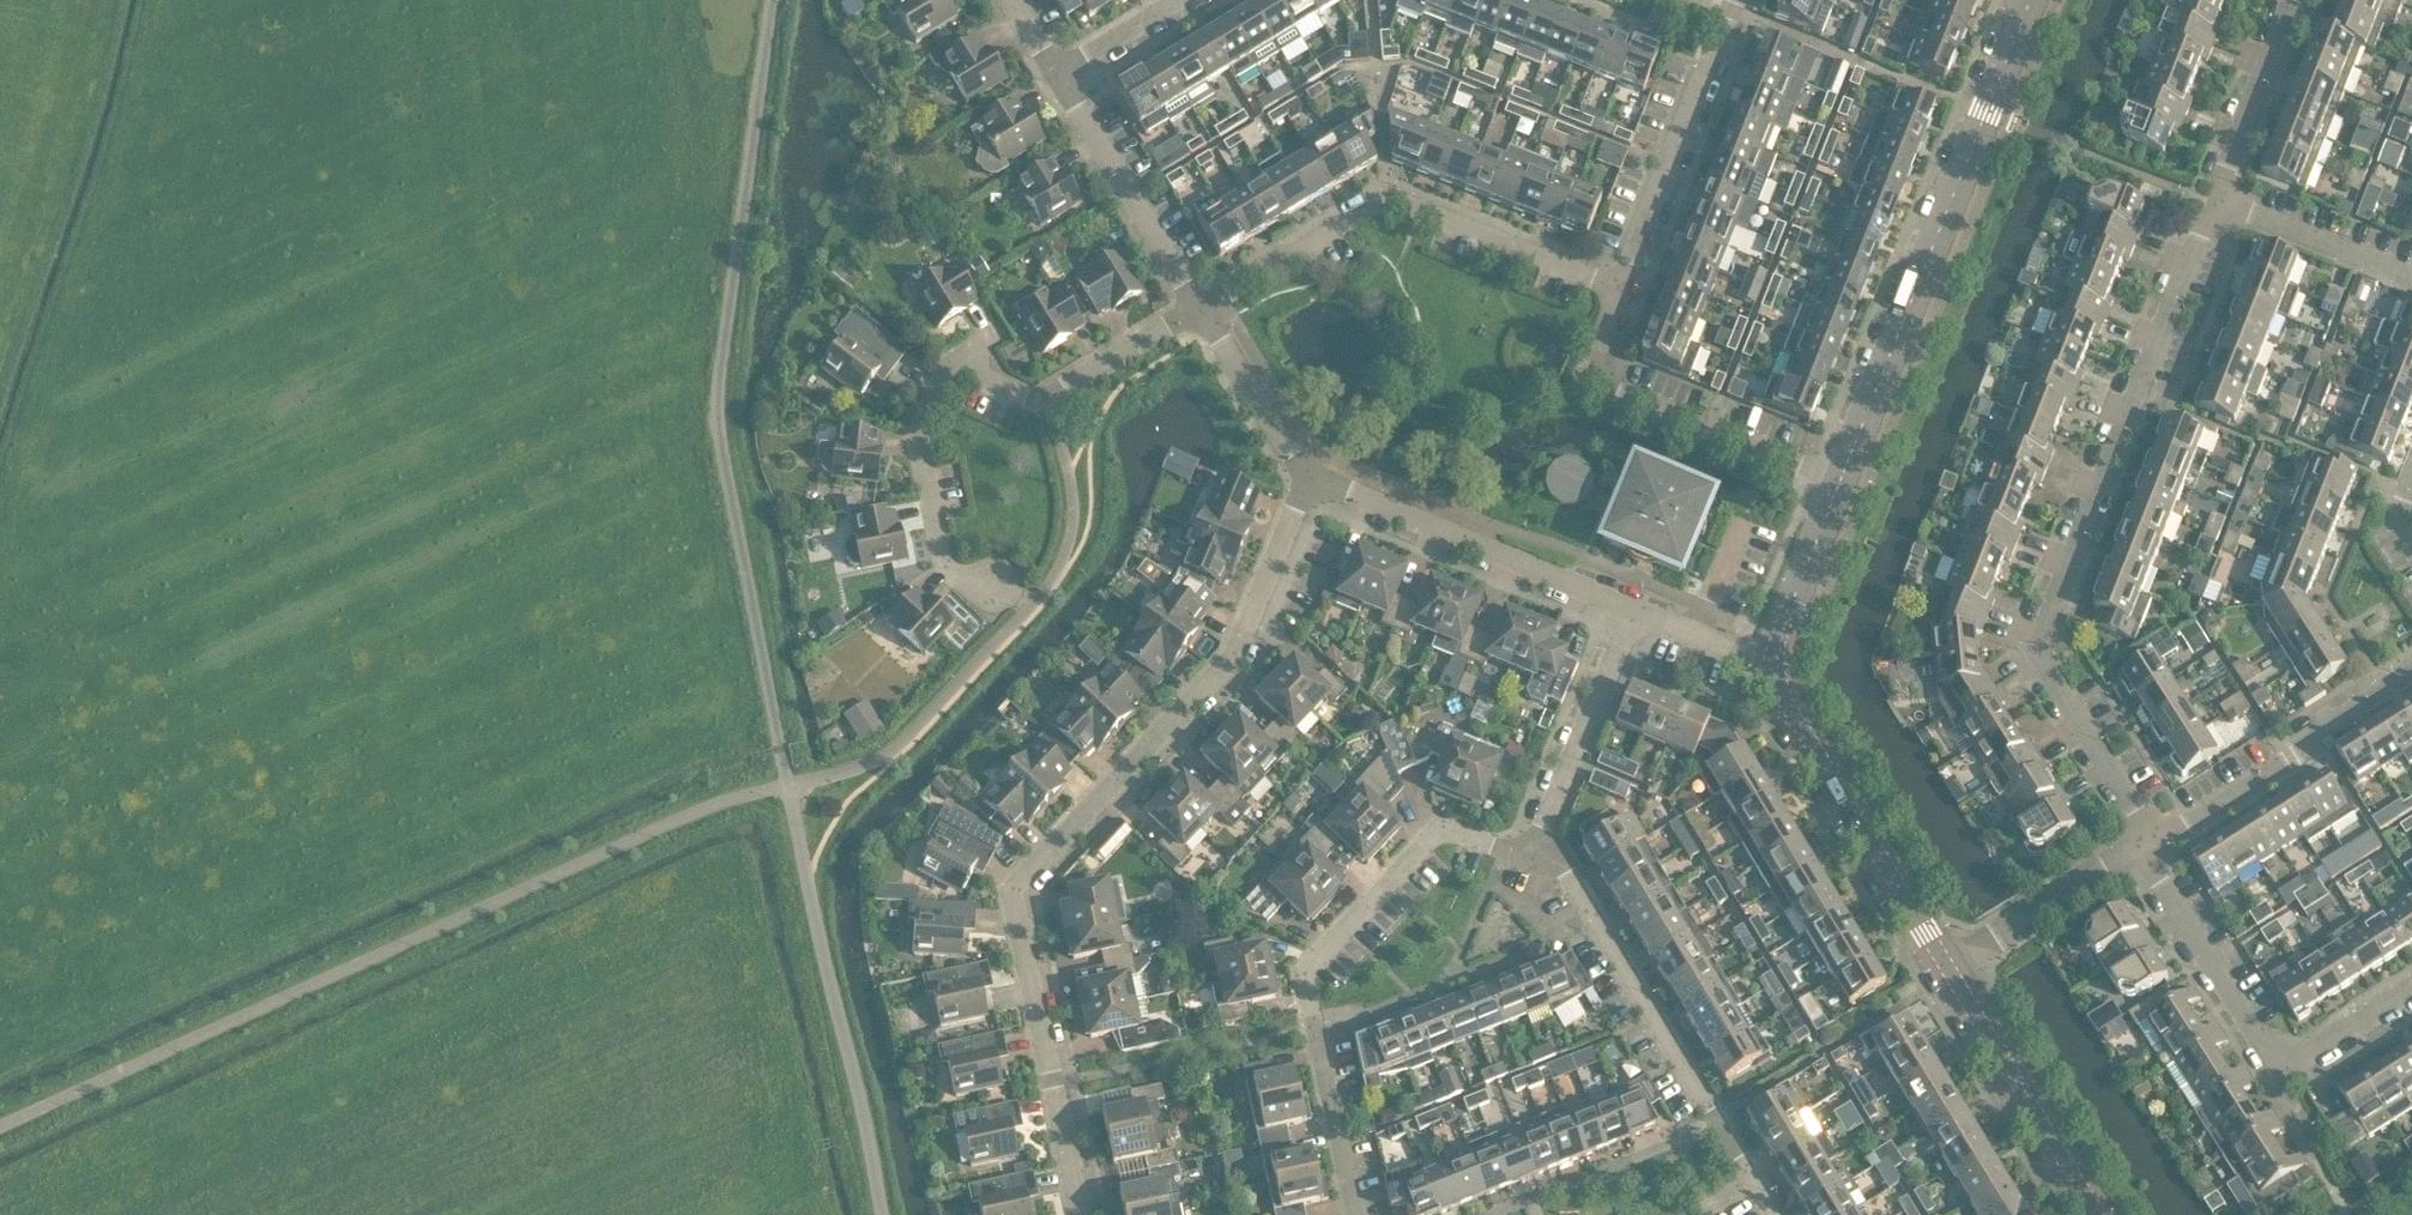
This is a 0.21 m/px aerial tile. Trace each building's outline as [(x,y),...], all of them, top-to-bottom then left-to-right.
[(841,5),(849,18),(865,8),(860,0),(849,0),(841,5)] [(955,13),(947,0),(882,0),(882,2),(884,1),(892,14),(896,11),(915,41),(939,27),(937,24),(955,13)] [(1070,11),(1071,10),(1068,5),(1076,0),(1055,0),(1064,15),(1070,11)] [(1089,15),(1113,0),(1080,0),(1089,15)] [(1278,51),(1300,38),(1294,28),(1277,0),(1259,0),(1250,6),(1278,51)] [(1316,14),(1307,0),(1277,0),(1294,28),(1316,14)] [(1316,14),(1339,0),(1307,0),(1316,14)] [(1396,6),(1421,16),(1422,12),(1427,0),(1399,0),(1396,6)] [(1455,0),(1427,0),(1422,12),(1446,22),(1449,14),(1455,0)] [(1449,14),(1473,24),(1482,0),(1455,0),(1449,14)] [(1510,0),(1482,0),(1473,24),(1497,33),(1510,0)] [(1497,33),(1493,42),(1518,52),(1536,4),(1526,0),(1510,0),(1497,33)] [(1790,17),(1787,24),(1819,37),(1832,5),(1824,2),(1824,1),(1823,0),(1823,1),(1820,0),(1780,0),(1775,11),(1790,17)] [(1891,0),(1881,0),(1878,9),(1886,13),(1892,0),(1891,0)] [(1964,29),(1973,5),(1961,0),(1932,0),(1926,14),(1964,29)] [(2214,42),(2221,23),(2216,21),(2223,2),(2218,0),(2177,0),(2174,9),(2169,7),(2163,21),(2214,42)] [(2384,23),(2392,27),(2402,3),(2395,0),(2343,0),(2341,6),(2384,23)] [(1545,52),(1560,14),(1536,4),(1518,52),(1517,54),(1541,63),(1545,52)] [(1278,51),(1250,6),(1228,19),(1256,65),(1278,51)] [(2384,23),(2341,6),(2332,29),(2331,30),(2363,43),(2362,44),(2373,49),(2384,23)] [(2140,13),(2127,8),(2118,30),(2131,35),(2140,13)] [(1545,52),(1569,62),(1585,23),(1560,14),(1545,52)] [(1926,14),(1917,37),(1917,38),(1954,53),(1964,29),(1926,14)] [(1228,19),(1206,33),(1228,68),(1234,78),(1256,65),(1228,19)] [(963,23),(961,28),(964,33),(972,28),(967,20),(963,23)] [(2214,42),(2163,21),(2157,36),(2162,38),(2153,61),(2193,77),(2201,58),(2206,60),(2214,42)] [(1593,72),(1609,33),(1585,23),(1569,62),(1593,72)] [(2353,67),(2362,44),(2363,43),(2331,30),(2332,29),(2321,25),(2311,50),(2353,67)] [(1390,47),(1389,30),(1379,31),(1381,48),(1390,47)] [(1845,46),(1854,50),(1860,35),(1851,31),(1845,46)] [(1356,33),(1356,40),(1357,50),(1367,49),(1365,32),(1356,33)] [(1206,33),(1184,46),(1206,82),(1228,68),(1206,33)] [(1617,81),(1633,42),(1609,33),(1593,72),(1617,81)] [(961,36),(926,57),(931,66),(942,59),(948,71),(966,101),(1004,77),(990,54),(988,56),(977,38),(966,44),(961,36)] [(1867,37),(1861,52),(1869,56),(1876,40),(1867,37)] [(1916,37),(1915,38),(1906,62),(1945,78),(1954,53),(1917,38),(1917,37),(1916,37)] [(1765,38),(1755,63),(1794,78),(1803,53),(1765,38)] [(1657,52),(1633,42),(1617,81),(1642,91),(1657,52)] [(1162,60),(1191,107),(1213,93),(1206,82),(1184,46),(1162,60)] [(1381,48),(1382,58),(1398,57),(1398,47),(1381,48)] [(1414,58),(1429,64),(1433,55),(1417,49),(1414,58)] [(1350,51),(1351,61),(1367,59),(1367,50),(1350,51)] [(2344,91),(2353,67),(2311,50),(2301,74),(2344,91)] [(1448,61),(1433,55),(1429,64),(1445,70),(1448,61)] [(1317,65),(1322,73),(1336,65),(1331,56),(1317,65)] [(1191,107),(1162,60),(1140,73),(1167,118),(1168,120),(1191,107)] [(1842,80),(1848,64),(1839,61),(1833,77),(1842,80)] [(2186,95),(2193,77),(2153,61),(2144,84),(2139,81),(2133,96),(2184,116),(2191,98),(2186,95)] [(1745,87),(1783,102),(1792,105),(1802,81),(1794,78),(1755,63),(1745,87)] [(1322,73),(1317,65),(1302,74),(1307,82),(1322,73)] [(1863,71),(1855,67),(1848,83),(1857,86),(1863,71)] [(1477,83),(1481,74),(1465,68),(1462,77),(1477,83)] [(2386,80),(2400,85),(2403,77),(2389,72),(2386,80)] [(1140,73),(1117,87),(1145,132),(1167,118),(1140,73)] [(1430,82),(1432,91),(1444,96),(1451,80),(1433,73),(1430,82)] [(1481,74),(1477,83),(1493,89),(1497,80),(1481,74)] [(2344,91),(2301,74),(2292,98),(2334,115),(2344,91)] [(2400,85),(2386,80),(2383,89),(2397,94),(2400,85)] [(1272,92),(1277,100),(1292,91),(1287,83),(1272,92)] [(1319,83),(1305,92),(1310,100),(1324,92),(1319,83)] [(1471,99),(1475,90),(1459,84),(1456,92),(1471,99)] [(1526,102),(1529,93),(1513,87),(1510,96),(1526,102)] [(1783,102),(1745,87),(1736,111),(1773,126),(1783,102)] [(1924,130),(1934,105),(1895,90),(1894,91),(1888,88),(1881,108),(1887,110),(1885,114),(1924,130)] [(2406,88),(2397,112),(2410,117),(2411,112),(2411,90),(2406,88)] [(1475,90),(1471,99),(1487,105),(1490,96),(1475,90)] [(1277,100),(1272,92),(1258,101),(1254,94),(1246,99),(1255,113),(1277,100)] [(1821,107),(1830,111),(1836,95),(1827,92),(1821,107)] [(1529,93),(1526,102),(1541,108),(1545,99),(1529,93)] [(2177,135),(2184,116),(2133,96),(2122,124),(2127,126),(2131,135),(2129,139),(2163,153),(2171,133),(2177,135)] [(1281,106),(1286,114),(1290,120),(1298,115),(1300,108),(1299,107),(1300,106),(1296,98),(1281,106)] [(1842,98),(1836,113),(1845,117),(1851,101),(1842,98)] [(2325,139),(2334,115),(2292,98),(2282,122),(2325,139)] [(980,123),(970,130),(982,148),(979,149),(976,162),(979,163),(983,170),(989,174),(996,174),(1007,167),(1004,162),(1042,138),(1028,116),(1025,117),(1014,99),(979,121),(980,123)] [(1519,118),(1523,109),(1507,103),(1504,112),(1519,118)] [(1286,114),(1281,106),(1267,115),(1272,123),(1286,114)] [(1558,115),(1574,121),(1577,112),(1562,106),(1558,115)] [(1523,109),(1519,118),(1535,124),(1538,115),(1523,109)] [(1228,119),(1233,127),(1247,118),(1242,110),(1228,119)] [(1726,135),(1764,150),(1773,126),(1736,111),(1726,135)] [(1868,135),(1914,154),(1924,130),(1885,114),(1876,111),(1868,135)] [(1387,112),(1389,136),(1398,140),(1391,159),(1416,169),(1431,130),(1387,112)] [(1577,112),(1574,121),(1589,127),(1593,118),(1577,112)] [(1373,137),(1372,113),(1331,138),(1353,174),(1375,160),(1365,142),(1373,137)] [(2395,118),(2388,136),(2405,143),(2411,125),(2395,118)] [(1233,127),(1228,119),(1214,127),(1219,136),(1233,127)] [(2367,128),(2381,133),(2384,125),(2371,120),(2367,128)] [(1567,137),(1571,128),(1555,122),(1552,131),(1567,137)] [(2315,163),(2325,139),(2282,122),(2273,146),(2315,163)] [(1808,140),(1817,143),(1823,128),(1814,124),(1808,140)] [(1248,126),(1237,133),(1242,141),(1247,150),(1258,143),(1248,126)] [(1616,127),(1612,136),(1628,143),(1632,134),(1616,127)] [(1571,128),(1567,137),(1583,143),(1587,134),(1571,128)] [(2381,133),(2367,128),(2364,137),(2378,142),(2381,133)] [(1440,178),(1455,139),(1431,130),(1416,169),(1440,178)] [(1823,146),(1828,147),(1832,149),(1839,134),(1830,130),(1823,146)] [(1242,141),(1237,133),(1223,142),(1228,150),(1242,141)] [(1764,150),(1726,135),(1717,159),(1766,178),(1775,154),(1764,150)] [(1914,154),(1868,135),(1867,135),(1858,159),(1867,163),(1905,178),(1914,154)] [(1185,145),(1190,153),(1205,144),(1200,136),(1185,145)] [(1331,138),(1309,151),(1330,187),(1353,174),(1331,138)] [(1464,188),(1479,149),(1455,139),(1440,178),(1464,188)] [(1817,143),(1808,140),(1802,155),(1811,159),(1817,143)] [(2386,140),(2378,160),(2394,166),(2402,147),(2386,140)] [(1621,168),(1624,160),(1628,150),(1604,141),(1597,159),(1621,168)] [(1823,146),(1817,161),(1826,165),(1832,149),(1828,147),(1823,146)] [(2315,163),(2273,146),(2263,172),(2306,189),(2315,163)] [(1488,197),(1512,206),(1532,156),(1508,147),(1503,158),(1488,197)] [(1479,149),(1464,188),(1488,197),(1503,158),(1479,149)] [(1213,159),(1208,151),(1194,159),(1199,167),(1213,159)] [(1287,165),(1308,200),(1330,187),(1309,151),(1287,165)] [(1156,163),(1161,171),(1176,162),(1171,154),(1156,163)] [(1532,156),(1512,206),(1536,216),(1552,177),(1556,166),(1532,156)] [(1717,159),(1707,183),(1745,198),(1756,202),(1766,178),(1717,159)] [(1051,161),(1016,182),(1023,194),(1031,208),(1029,212),(1034,221),(1039,220),(1041,223),(1079,200),(1065,177),(1062,179),(1051,161)] [(1858,187),(1895,202),(1905,178),(1867,163),(1858,187)] [(1287,165),(1264,178),(1286,214),(1308,200),(1287,165)] [(2348,176),(2362,181),(2365,173),(2352,167),(2348,176)] [(1184,176),(1179,168),(1165,177),(1170,185),(1184,176)] [(1789,188),(1793,189),(1798,191),(1804,176),(1795,172),(1789,188)] [(2344,186),(2358,191),(2362,181),(2348,176),(2344,186)] [(2372,176),(2369,184),(2382,189),(2385,181),(2372,176)] [(1560,225),(1576,187),(1552,177),(1536,216),(1560,225)] [(1242,192),(1264,227),(1286,214),(1264,178),(1242,192)] [(1820,182),(1811,178),(1804,194),(1813,197),(1820,182)] [(1735,222),(1745,198),(1707,183),(1698,207),(1735,222)] [(2369,184),(2365,193),(2378,198),(2382,189),(2369,184)] [(1576,187),(1560,225),(1585,235),(1601,196),(1576,187)] [(1848,211),(1886,226),(1895,202),(1858,187),(1848,211)] [(1793,189),(1789,188),(1783,203),(1792,207),(1798,191),(1793,189)] [(2095,194),(2089,208),(2087,207),(2082,221),(2135,242),(2142,223),(2137,221),(2145,201),(2110,188),(2108,193),(2100,196),(2095,194)] [(1242,241),(1220,205),(1213,192),(1193,204),(1201,217),(1197,219),(1219,255),(1242,241)] [(1264,227),(1242,192),(1220,205),(1242,241),(1264,227)] [(1804,194),(1798,209),(1807,213),(1813,197),(1804,194)] [(2049,207),(2062,212),(2066,203),(2053,198),(2049,207)] [(2360,218),(2369,222),(2374,209),(2361,204),(2356,216),(2360,218)] [(1726,246),(1735,222),(1698,207),(1688,231),(1726,246)] [(1839,235),(1876,250),(1886,226),(1848,211),(1839,235)] [(1770,236),(1779,239),(1785,224),(1776,220),(1770,236)] [(2083,239),(2074,261),(2114,277),(2122,258),(2127,260),(2135,242),(2082,221),(2076,236),(2083,239)] [(1785,242),(1794,245),(1800,230),(1792,226),(1785,242)] [(1726,246),(1688,231),(1679,255),(1716,270),(1726,246)] [(1811,236),(1800,232),(1794,245),(1805,250),(1811,236)] [(1829,259),(1867,274),(1876,250),(1839,235),(1829,259)] [(1064,255),(1068,240),(1055,236),(1051,251),(1064,255)] [(1779,239),(1770,236),(1764,251),(1773,255),(1779,239)] [(2256,263),(2253,271),(2288,285),(2299,257),(2258,241),(2251,261),(2256,263)] [(1051,254),(1043,242),(1031,249),(1038,262),(1051,254)] [(1794,245),(1785,242),(1779,258),(1788,261),(1794,245)] [(2033,247),(2028,270),(2049,274),(2054,251),(2033,247)] [(1088,271),(1077,278),(1098,314),(1116,303),(1118,305),(1141,291),(1117,253),(1088,271)] [(1707,294),(1716,270),(1679,255),(1669,279),(1707,294)] [(1050,282),(1058,281),(1064,277),(1052,257),(1046,261),(1041,268),(1050,282)] [(988,272),(980,258),(969,264),(977,279),(988,272)] [(1857,298),(1867,274),(1829,259),(1820,283),(1857,298)] [(2107,296),(2114,277),(2074,261),(2065,284),(2052,279),(2047,294),(2105,317),(2112,298),(2107,296)] [(943,270),(913,288),(937,326),(960,312),(958,309),(976,298),(955,263),(943,270)] [(1750,266),(1744,281),(1760,288),(1766,272),(1750,266)] [(2038,276),(2023,270),(2019,282),(2034,288),(2038,276)] [(2244,278),(2237,296),(2277,312),(2288,316),(2299,290),(2288,285),(2253,271),(2249,280),(2244,278)] [(2359,300),(2368,277),(2358,273),(2345,305),(2358,310),(2364,312),(2367,303),(2359,300)] [(1781,278),(1773,274),(1766,290),(1775,294),(1781,278)] [(1660,303),(1697,318),(1707,294),(1669,279),(1660,303)] [(1857,298),(1820,283),(1810,280),(1801,304),(1848,322),(1857,298)] [(1738,297),(1754,303),(1760,288),(1744,281),(1738,297)] [(2331,285),(2328,292),(2325,300),(2338,305),(2343,290),(2331,285)] [(1044,288),(1015,306),(1019,313),(1042,351),(1065,337),(1064,335),(1082,324),(1060,288),(1049,295),(1048,295),(1044,288)] [(1766,290),(1760,306),(1769,309),(1775,294),(1766,290)] [(2408,293),(2396,325),(2411,331),(2411,294),(2408,293)] [(2098,335),(2105,317),(2047,294),(2042,309),(2054,314),(2045,336),(2085,352),(2092,333),(2098,335)] [(2266,339),(2277,312),(2237,296),(2230,314),(2235,316),(2232,325),(2266,339)] [(2321,309),(2334,314),(2338,305),(2325,300),(2321,309)] [(1688,342),(1697,318),(1660,303),(1650,328),(1688,342)] [(1791,328),(1838,346),(1848,322),(1801,304),(1791,328)] [(2358,310),(2345,305),(2342,314),(2355,319),(2358,310)] [(841,338),(820,367),(842,384),(844,381),(861,393),(879,368),(887,374),(906,348),(853,308),(843,321),(844,321),(835,333),(841,338)] [(1732,332),(1741,336),(1747,320),(1738,316),(1732,332)] [(2411,359),(2411,331),(2396,325),(2383,320),(2374,344),(2386,349),(2411,359)] [(1747,338),(1756,342),(1762,326),(1754,323),(1747,338)] [(2256,365),(2266,339),(2232,325),(2228,334),(2223,331),(2216,350),(2256,365)] [(1640,352),(1644,354),(1641,361),(1687,380),(1700,347),(1688,342),(1650,328),(1640,352)] [(1838,346),(1791,328),(1782,352),(1791,356),(1829,370),(1838,346)] [(1726,348),(1735,351),(1741,336),(1732,332),(1726,348)] [(2030,357),(2025,371),(2075,391),(2083,373),(2078,371),(2085,352),(2045,336),(2036,359),(2030,357)] [(1756,342),(1747,338),(1741,354),(1750,357),(1756,342)] [(2323,352),(2336,357),(2339,348),(2327,343),(2323,351),(2323,352)] [(2320,360),(2323,352),(2323,351),(2309,346),(2306,354),(2320,360)] [(2411,387),(2411,359),(2386,349),(2377,373),(2411,387)] [(2267,370),(2256,365),(2216,350),(2209,368),(2214,370),(2211,378),(2245,392),(2256,397),(2267,370)] [(2336,357),(2323,352),(2320,360),(2319,361),(2332,366),(2336,357)] [(2320,360),(2306,354),(2302,363),(2316,369),(2319,361),(2320,360)] [(1791,356),(1782,379),(1782,380),(1819,395),(1829,370),(1791,356)] [(2292,380),(2294,380),(2306,385),(2311,373),(2297,367),(2292,380)] [(2068,410),(2075,391),(2025,371),(2019,386),(2024,388),(2015,411),(2055,427),(2063,408),(2068,410)] [(1710,388),(1719,391),(1725,375),(1716,372),(1710,388)] [(2377,373),(2367,397),(2407,413),(2411,401),(2411,387),(2377,373)] [(2331,383),(2317,377),(2307,402),(2321,407),(2331,383)] [(1746,383),(1741,381),(1732,378),(1725,394),(1740,400),(1746,383)] [(1782,379),(1781,378),(1771,404),(1809,419),(1819,395),(1782,380),(1782,379)] [(2194,404),(2217,413),(2215,419),(2228,424),(2230,418),(2234,420),(2245,392),(2211,378),(2207,387),(2202,385),(2194,404)] [(2306,385),(2294,380),(2289,392),(2301,397),(2306,385)] [(1972,408),(1998,418),(2003,405),(1977,396),(1972,408)] [(2367,397),(2358,421),(2398,437),(2407,413),(2367,397)] [(2282,407),(2295,412),(2298,404),(2285,399),(2282,407)] [(2295,412),(2282,407),(2279,417),(2292,422),(2295,412)] [(2001,432),(1995,446),(2046,466),(2053,448),(2048,445),(2055,427),(2015,411),(2006,434),(2001,432)] [(2162,436),(2159,445),(2204,463),(2218,429),(2190,417),(2187,424),(2164,415),(2157,434),(2162,436)] [(2370,466),(2373,456),(2388,462),(2398,437),(2358,421),(2349,443),(2332,436),(2327,439),(2324,447),(2334,452),(2370,466)] [(821,444),(820,456),(820,458),(820,460),(821,462),(821,463),(822,465),(823,466),(824,467),(825,468),(826,469),(828,470),(829,471),(831,471),(833,472),(832,476),(877,481),(880,454),(877,454),(879,433),(838,428),(837,441),(836,441),(836,446),(821,444)] [(2204,463),(2159,445),(2155,453),(2150,451),(2143,469),(2183,485),(2189,470),(2199,474),(2204,463)] [(1986,486),(2026,502),(2033,483),(2039,485),(2046,466),(1995,446),(1989,461),(1995,463),(1986,486)] [(2301,485),(2343,502),(2357,469),(2314,451),(2301,485)] [(1565,503),(1567,503),(1571,503),(1573,503),(1575,502),(1579,501),(1581,500),(1583,499),(1585,497),(1586,496),(1587,494),(1588,492),(1589,490),(1590,488),(1591,486),(1591,484),(1592,482),(1592,480),(1592,478),(1592,476),(1591,474),(1590,472),(1590,470),(1589,468),(1586,465),(1585,463),(1583,462),(1580,460),(1578,459),(1574,458),(1572,457),(1568,457),(1564,458),(1562,458),(1560,459),(1556,461),(1553,463),(1551,465),(1550,466),(1549,468),(1548,470),(1547,472),(1546,474),(1546,476),(1546,478),(1545,480),(1546,484),(1546,486),(1547,488),(1548,492),(1550,493),(1551,495),(1552,497),(1556,499),(1559,501),(1561,502),(1563,503),(1565,503)] [(2256,457),(2253,467),(2266,472),(2269,462),(2256,457)] [(1701,520),(1711,496),(1634,463),(1624,487),(1620,489),(1616,491),(1615,492),(1612,495),(1611,497),(1610,498),(1618,501),(1602,540),(1679,572),(1695,534),(1701,536),(1702,534),(1702,532),(1702,530),(1702,528),(1702,526),(1702,524),(1701,522),(1701,520)] [(2231,463),(2227,472),(2241,478),(2245,468),(2231,463)] [(2177,501),(2183,485),(2143,469),(2136,488),(2141,490),(2138,498),(2172,512),(2183,516),(2187,506),(2177,501)] [(2238,486),(2241,478),(2227,472),(2224,480),(2238,486)] [(1196,529),(1240,547),(1246,534),(1241,531),(1256,495),(1218,478),(1196,529)] [(2243,490),(2256,495),(2259,487),(2247,482),(2243,490)] [(2291,509),(2334,526),(2343,502),(2301,485),(2291,509)] [(2026,502),(1986,486),(1977,509),(1971,506),(1965,521),(2016,541),(2024,523),(2018,520),(2026,502)] [(2230,504),(2234,494),(2221,488),(2216,499),(2230,504)] [(2256,495),(2243,490),(2240,499),(2252,504),(2256,495)] [(835,499),(837,512),(855,509),(853,497),(835,499)] [(2129,505),(2122,523),(2162,539),(2172,512),(2138,498),(2134,507),(2129,505)] [(845,541),(845,547),(847,558),(850,563),(855,565),(861,564),(861,567),(905,558),(900,532),(897,532),(892,512),(885,513),(883,504),(850,511),(852,520),(855,533),(854,533),(855,536),(849,537),(845,541)] [(2271,529),(2282,534),(2324,551),(2334,526),(2291,509),(2281,505),(2271,529)] [(2207,526),(2220,531),(2225,517),(2212,511),(2207,526)] [(1956,561),(1996,577),(2004,558),(2009,560),(2016,541),(1965,521),(1960,536),(1965,538),(1956,561)] [(2151,566),(2162,539),(2122,523),(2114,541),(2120,543),(2117,552),(2151,566)] [(2220,531),(2207,526),(2203,535),(2216,540),(2220,531)] [(1240,547),(1196,529),(1180,566),(1188,570),(1184,581),(1207,594),(1213,580),(1219,583),(1229,559),(1235,561),(1240,547)] [(2224,539),(2237,543),(2240,535),(2228,530),(2224,539)] [(2272,558),(2315,575),(2324,551),(2282,534),(2272,558)] [(2254,540),(2240,535),(2237,543),(2251,549),(2254,540)] [(2237,543),(2224,539),(2221,547),(2234,552),(2237,543)] [(1332,569),(1320,597),(1357,612),(1361,602),(1382,554),(1362,546),(1360,550),(1356,548),(1345,574),(1332,569)] [(1914,548),(1909,559),(1921,563),(1925,553),(1914,548)] [(2101,576),(2141,592),(2151,566),(2117,552),(2113,561),(2108,558),(2101,576)] [(1394,628),(1406,600),(1393,594),(1404,568),(1400,567),(1402,563),(1382,554),(1361,602),(1384,612),(1380,622),(1394,628)] [(2262,583),(2264,603),(2305,599),(2315,575),(2272,558),(2262,583)] [(1936,596),(1987,616),(1994,597),(1989,595),(1996,577),(1956,561),(1947,583),(1942,581),(1936,596)] [(2191,581),(2205,587),(2209,578),(2195,573),(2191,581)] [(1193,634),(1189,631),(1204,610),(1198,606),(1207,595),(1207,594),(1184,581),(1174,575),(1168,584),(1170,585),(1146,618),(1184,646),(1193,634)] [(2134,608),(2141,592),(2101,576),(2093,595),(2099,597),(2095,607),(2101,609),(2094,624),(2135,640),(2141,623),(2137,622),(2141,611),(2134,608)] [(1406,600),(1394,628),(1409,634),(1413,624),(1436,634),(1456,586),(1436,577),(1434,581),(1430,580),(1420,605),(1406,600)] [(2205,587),(2191,581),(2188,590),(2202,596),(2205,587)] [(1456,586),(1436,634),(1458,643),(1454,653),(1469,659),(1481,631),(1467,625),(1478,599),(1474,598),(1476,594),(1456,586)] [(915,589),(887,619),(897,628),(922,652),(953,619),(933,601),(931,603),(915,589)] [(1935,656),(1978,652),(1976,632),(1981,631),(1987,616),(1936,596),(1930,610),(1935,656)] [(2265,622),(2280,645),(2319,621),(2305,599),(2264,603),(2265,622)] [(1510,665),(1530,617),(1510,608),(1509,612),(1505,611),(1494,636),(1481,631),(1469,659),(1483,665),(1487,655),(1510,665)] [(825,636),(846,623),(837,609),(817,623),(825,636)] [(2206,623),(2213,622),(2217,615),(2213,609),(2205,609),(2202,616),(2206,623)] [(1530,617),(1510,665),(1532,674),(1526,690),(1529,698),(1542,704),(1564,651),(1547,644),(1552,631),(1548,629),(1550,625),(1530,617)] [(1115,659),(1135,676),(1143,667),(1156,676),(1171,655),(1176,659),(1184,646),(1146,618),(1122,651),(1115,659)] [(2319,621),(2280,645),(2294,667),(2333,642),(2319,621)] [(2207,640),(2198,625),(2187,632),(2196,647),(2207,640)] [(2135,691),(2140,698),(2171,678),(2156,655),(2175,643),(2166,629),(2121,658),(2129,670),(2119,676),(2130,694),(2135,691)] [(1078,649),(1098,666),(1107,657),(1087,639),(1078,649)] [(2333,642),(2294,667),(2308,689),(2298,695),(2304,706),(2325,692),(2320,683),(2348,665),(2333,642)] [(1331,646),(1323,654),(1335,666),(1340,653),(1331,646)] [(2207,667),(2220,659),(2215,651),(2202,659),(2207,667)] [(1978,652),(1935,656),(1938,689),(1939,702),(1947,714),(1993,685),(1985,671),(1980,672),(1978,652)] [(1453,656),(1445,675),(1460,681),(1463,672),(1469,659),(1454,653),(1453,656)] [(2237,673),(2248,665),(2243,657),(2232,665),(2237,673)] [(1135,676),(1115,659),(1108,667),(1080,696),(1115,729),(1125,718),(1121,714),(1139,696),(1128,685),(1135,676)] [(1335,701),(1346,689),(1323,668),(1314,678),(1293,659),(1290,662),(1287,659),(1272,675),(1310,711),(1327,693),(1335,701)] [(2248,665),(2237,673),(2242,681),(2259,670),(2254,662),(2248,665)] [(1371,679),(1360,668),(1351,677),(1363,688),(1371,679)] [(1258,691),(1261,693),(1258,697),(1278,716),(1268,726),(1290,747),(1301,736),(1294,728),(1310,711),(1272,675),(1258,691)] [(2171,678),(2140,698),(2145,706),(2140,709),(2150,726),(2187,703),(2171,678)] [(1609,722),(1641,734),(1657,696),(1655,695),(1657,689),(1640,682),(1638,687),(1631,684),(1629,690),(1623,688),(1609,722)] [(1961,725),(1974,745),(2010,722),(1999,705),(2004,702),(1993,685),(1947,714),(1956,728),(1961,725)] [(2263,687),(2251,695),(2259,707),(2271,699),(2263,687)] [(2218,705),(2223,714),(2246,699),(2241,691),(2228,699),(2218,705)] [(1083,755),(1101,736),(1105,740),(1115,729),(1080,696),(1052,726),(1083,755)] [(1666,745),(1683,706),(1657,696),(1641,734),(1666,745)] [(2228,721),(2251,707),(2246,699),(2223,714),(2228,721)] [(2403,705),(2411,720),(2411,699),(2403,705)] [(843,716),(860,743),(882,728),(865,702),(843,716)] [(2166,739),(2171,747),(2202,727),(2187,703),(2150,726),(2161,742),(2166,739)] [(2381,719),(2403,753),(2409,764),(2411,762),(2411,720),(2403,705),(2381,719)] [(1730,726),(1709,718),(1709,717),(1683,706),(1666,745),(1693,756),(1697,746),(1708,751),(1730,726)] [(1538,726),(1547,730),(1553,715),(1544,711),(1538,726)] [(1235,721),(1232,718),(1217,733),(1255,769),(1272,752),(1279,759),(1290,747),(1268,726),(1258,737),(1238,718),(1235,721)] [(1396,718),(1376,727),(1397,773),(1416,764),(1396,718)] [(2381,719),(2359,733),(2381,767),(2403,753),(2381,719)] [(2021,739),(2010,722),(1974,745),(1987,766),(1982,769),(1991,782),(2037,753),(2026,736),(2021,739)] [(1441,724),(1430,752),(1443,758),(1432,784),(1436,785),(1434,789),(1454,798),(1475,750),(1479,740),(1456,730),(1441,724)] [(1741,746),(1730,726),(1708,751),(1715,762),(1699,772),(1713,796),(1720,792),(1756,770),(1742,745),(1741,746)] [(2218,752),(2202,727),(2171,747),(2176,755),(2171,758),(2182,775),(2218,752)] [(1926,728),(1915,735),(1922,745),(1932,738),(1926,728)] [(1420,744),(1431,749),(1437,736),(1426,731),(1420,744)] [(1051,788),(1069,770),(1063,764),(1070,757),(1045,733),(1010,770),(1045,803),(1055,792),(1051,788)] [(1202,749),(1205,752),(1202,755),(1223,774),(1213,785),(1235,806),(1246,794),(1238,787),(1255,769),(1217,733),(1202,749)] [(2358,782),(2381,767),(2359,733),(2349,739),(2348,737),(2335,745),(2358,782)] [(832,753),(847,748),(845,739),(829,744),(832,753)] [(1475,750),(1454,798),(1474,806),(1476,802),(1480,804),(1491,778),(1504,784),(1516,755),(1501,749),(1479,740),(1475,750)] [(1601,750),(1596,764),(1624,775),(1629,762),(1601,750)] [(1385,751),(1364,772),(1354,784),(1361,791),(1345,809),(1382,845),(1397,829),(1394,826),(1397,823),(1377,804),(1399,781),(1385,751)] [(2004,793),(2016,812),(2017,813),(2054,790),(2053,789),(2043,773),(2048,770),(2037,753),(1991,782),(1999,796),(2004,793)] [(1313,774),(1337,796),(1349,784),(1325,761),(1313,774)] [(1638,766),(1629,762),(1624,775),(1632,779),(1638,766)] [(1937,769),(1959,803),(1968,797),(1946,763),(1937,769)] [(2303,786),(2330,828),(2359,810),(2340,780),(2334,784),(2324,769),(2311,777),(2313,780),(2303,786)] [(982,800),(1013,829),(1031,810),(1035,814),(1045,803),(1010,770),(982,800)] [(1588,784),(1602,789),(1616,795),(1621,782),(1593,770),(1588,784)] [(1720,792),(1735,815),(1771,793),(1756,770),(1720,792)] [(930,786),(943,799),(953,789),(939,776),(930,786)] [(1180,779),(1177,776),(1162,792),(1200,828),(1216,810),(1233,826),(1244,814),(1235,806),(1213,785),(1203,795),(1183,776),(1180,779)] [(957,788),(972,802),(982,792),(966,777),(957,788)] [(1289,790),(1292,793),(1299,786),(1295,783),(1289,790)] [(2049,847),(2047,844),(2076,825),(2065,807),(2069,804),(2058,785),(2053,789),(2054,790),(2017,813),(2016,812),(2012,815),(2028,841),(2023,844),(2028,853),(2038,855),(2049,847)] [(2282,800),(2303,834),(2308,842),(2330,828),(2303,786),(2282,800)] [(1180,864),(1190,853),(1183,845),(1200,828),(1162,792),(1147,808),(1150,810),(1147,813),(1167,833),(1157,843),(1180,864)] [(1282,805),(1290,813),(1300,801),(1292,793),(1282,805)] [(1771,793),(1735,815),(1727,820),(1741,843),(1785,817),(1771,793)] [(2408,811),(2411,808),(2411,796),(2403,802),(2408,811)] [(2260,814),(2281,848),(2303,834),(2282,800),(2260,814)] [(2408,811),(2403,802),(2390,810),(2396,819),(2408,811)] [(985,866),(993,851),(1000,837),(943,807),(935,821),(937,822),(929,836),(934,838),(917,870),(942,883),(944,879),(962,889),(977,862),(985,866)] [(1309,831),(1331,852),(1341,841),(1361,861),(1364,858),(1367,860),(1382,845),(1345,809),(1335,818),(1325,808),(1316,817),(1319,820),(1309,831)] [(2260,861),(2281,848),(2260,814),(2238,827),(2260,861)] [(1785,817),(1741,843),(1755,866),(1799,840),(1785,817)] [(2400,824),(2405,832),(2411,828),(2411,817),(2400,824)] [(1118,818),(1104,832),(1118,845),(1131,831),(1118,818)] [(1596,867),(1632,845),(1645,837),(1638,825),(1625,833),(1618,821),(1607,827),(1602,820),(1588,829),(1592,836),(1581,843),(1596,867)] [(1691,827),(1698,838),(1707,832),(1700,821),(1691,827)] [(2238,875),(2260,861),(2238,827),(2216,841),(2238,875)] [(1331,852),(1309,831),(1298,842),(1300,844),(1293,851),(1299,857),(1289,867),(1327,903),(1342,887),(1339,884),(1342,881),(1321,862),(1331,852)] [(1676,836),(1682,847),(1692,841),(1685,831),(1676,836)] [(1698,838),(1704,848),(1713,843),(1707,832),(1698,838)] [(2365,856),(2381,845),(2374,834),(2358,844),(2360,847),(2365,856)] [(1755,866),(1769,890),(1777,885),(1813,863),(1799,840),(1755,866)] [(1689,858),(1698,852),(1692,841),(1682,847),(1689,858)] [(2215,890),(2238,875),(2216,841),(2206,848),(2205,845),(2192,853),(2215,890)] [(1646,869),(1632,845),(1596,867),(1610,890),(1646,869)] [(2347,855),(2353,863),(2365,856),(2359,847),(2347,855)] [(1173,871),(1179,864),(1164,849),(1157,856),(1173,871)] [(2353,863),(2347,855),(2335,863),(2340,871),(2353,863)] [(1266,921),(1276,910),(1286,900),(1306,919),(1309,916),(1312,919),(1327,903),(1289,867),(1281,860),(1235,909),(1266,921)] [(2403,867),(2411,879),(2411,878),(2411,861),(2403,867)] [(2357,869),(2362,878),(2374,871),(2368,862),(2357,869)] [(1777,885),(1791,908),(1827,887),(1813,863),(1777,885)] [(1719,874),(1726,884),(1735,879),(1729,868),(1719,874)] [(1610,890),(1625,914),(1661,892),(1646,869),(1610,890)] [(2362,878),(2357,869),(2343,878),(2349,887),(2362,878)] [(2302,880),(2305,885),(2311,894),(2323,886),(2314,872),(2302,880)] [(1704,883),(1711,893),(1720,888),(1713,877),(1704,883)] [(1726,884),(1732,895),(1742,889),(1735,879),(1726,884)] [(1199,880),(1191,889),(1205,902),(1211,891),(1199,880)] [(1089,901),(1062,907),(1063,911),(1059,912),(1064,933),(1114,922),(1125,920),(1116,881),(1086,887),(1089,901)] [(909,901),(915,901),(916,887),(873,884),(872,898),(909,901)] [(2311,894),(2305,885),(2293,893),(2299,902),(2311,894)] [(1625,914),(1639,937),(1685,909),(1670,886),(1661,892),(1625,914)] [(2311,894),(2316,901),(2328,894),(2323,886),(2311,894)] [(1791,908),(1805,932),(1841,910),(1827,887),(1791,908)] [(1717,904),(1726,898),(1720,888),(1711,893),(1717,904)] [(2311,894),(2299,902),(2303,909),(2316,901),(2311,894)] [(1226,910),(1229,902),(1211,895),(1207,903),(1226,910)] [(2384,913),(2406,947),(2411,943),(2411,906),(2407,898),(2384,913)] [(910,917),(915,918),(913,953),(941,955),(941,951),(962,953),(963,921),(973,922),(974,905),(909,901),(909,902),(911,902),(910,917)] [(2258,907),(2265,919),(2273,914),(2265,902),(2258,907)] [(2104,967),(2150,938),(2139,921),(2134,924),(2123,906),(2092,926),(2095,930),(2093,939),(2088,942),(2104,967)] [(2249,912),(2257,924),(2265,919),(2258,907),(2249,912)] [(1639,937),(1653,961),(1699,933),(1685,909),(1639,937)] [(1805,932),(1820,955),(1856,933),(1841,910),(1805,932)] [(2384,913),(2362,927),(2384,961),(2406,947),(2384,913)] [(1748,920),(1754,931),(1764,925),(1757,915),(1748,920)] [(2362,974),(2384,961),(2362,927),(2357,919),(2336,932),(2362,974)] [(2285,933),(2277,920),(2269,925),(2277,937),(2285,933)] [(1068,954),(1072,953),(1073,957),(1100,952),(1103,966),(1133,959),(1130,943),(1119,946),(1114,922),(1064,933),(1068,954)] [(1739,940),(1748,935),(1742,924),(1733,929),(1739,940)] [(1754,931),(1761,942),(1770,936),(1764,925),(1754,931)] [(2269,925),(2261,930),(2269,943),(2277,937),(2269,925)] [(2341,988),(2362,974),(2336,932),(2314,946),(2319,954),(2341,988)] [(1703,962),(1711,957),(1713,956),(1699,933),(1653,961),(1667,984),(1703,962)] [(1820,955),(1834,979),(1870,957),(1856,933),(1820,955)] [(1748,935),(1739,940),(1746,951),(1755,945),(1748,935)] [(1216,957),(1221,981),(1272,970),(1268,949),(1264,950),(1263,946),(1235,952),(1232,938),(1202,944),(1206,959),(1216,957)] [(2161,955),(2150,938),(2104,967),(2120,992),(2125,989),(2134,991),(2137,996),(2168,976),(2156,958),(2161,955)] [(1548,1005),(1551,1013),(1583,993),(1592,988),(1570,952),(1558,959),(1557,958),(1535,967),(1550,1004),(1548,1005)] [(2297,968),(2319,1002),(2341,988),(2319,954),(2297,968)] [(1711,957),(1703,962),(1667,984),(1681,1007),(1725,981),(1711,957)] [(1885,981),(1870,957),(1834,979),(1849,1003),(1885,981)] [(1080,990),(1076,991),(1080,1012),(1131,1000),(1126,977),(1137,975),(1133,959),(1103,966),(1106,980),(1079,985),(1080,990)] [(1783,978),(1792,972),(1785,961),(1776,967),(1783,978)] [(932,990),(940,1025),(967,1019),(966,1016),(987,1011),(980,981),(989,979),(985,962),(922,976),(922,977),(924,977),(927,991),(932,990)] [(1526,1014),(1548,1005),(1550,1004),(1535,967),(1511,977),(1526,1014)] [(2309,1008),(2319,1002),(2297,968),(2274,983),(2298,1019),(2311,1011),(2309,1008)] [(1219,1023),(1249,1016),(1246,1002),(1274,996),(1273,992),(1277,991),(1272,970),(1221,981),(1211,983),(1219,1023)] [(1761,976),(1768,987),(1777,981),(1770,971),(1761,976)] [(1792,972),(1783,978),(1789,989),(1798,983),(1792,972)] [(1163,992),(1176,989),(1173,974),(1160,977),(1163,992)] [(1502,1024),(1526,1014),(1511,977),(1487,986),(1502,1024)] [(1681,1007),(1695,1031),(1739,1004),(1725,981),(1681,1007)] [(1777,981),(1768,987),(1774,998),(1783,992),(1777,981)] [(1478,1033),(1502,1024),(1487,986),(1463,996),(1478,1033)] [(2161,1040),(2195,1018),(2187,1005),(2200,997),(2194,987),(2169,1003),(2161,991),(2129,1012),(2137,1024),(2147,1018),(2161,1040)] [(1438,1006),(1453,1043),(1478,1033),(1463,996),(1438,1006)] [(1122,1052),(1180,1039),(1178,1030),(1165,1023),(1160,1024),(1159,1020),(1137,1024),(1131,1000),(1080,1012),(1085,1033),(1089,1032),(1090,1036),(1117,1030),(1122,1052)] [(1695,1031),(1710,1054),(1753,1028),(1739,1004),(1695,1031)] [(1453,1043),(1438,1006),(1414,1015),(1429,1053),(1453,1043)] [(2096,1012),(2088,1017),(2097,1032),(2106,1026),(2096,1012)] [(1405,1062),(1406,1062),(1429,1053),(1414,1015),(1390,1025),(1405,1062)] [(1815,1031),(1827,1024),(1822,1016),(1810,1023),(1815,1031)] [(1885,1062),(1921,1041),(1906,1016),(1894,1024),(1890,1018),(1857,1038),(1868,1055),(1877,1050),(1885,1062)] [(2175,1062),(2222,1032),(2217,1023),(2203,1031),(2195,1018),(2161,1040),(2175,1062)] [(1409,1069),(1406,1062),(1405,1062),(1390,1025),(1367,1034),(1371,1048),(1356,1051),(1363,1079),(1409,1069)] [(2106,1026),(2097,1032),(2104,1043),(2116,1036),(2108,1025),(2106,1026)] [(1769,1052),(1754,1027),(1753,1028),(1710,1054),(1724,1078),(1769,1052)] [(1797,1042),(1805,1037),(1809,1035),(1804,1027),(1792,1034),(1797,1042)] [(1184,1029),(1178,1030),(1180,1039),(1186,1038),(1184,1029)] [(937,1044),(934,1030),(919,1033),(923,1047),(937,1044)] [(947,1060),(955,1095),(982,1089),(981,1086),(1002,1081),(995,1051),(1004,1049),(1000,1032),(937,1046),(937,1047),(939,1047),(942,1061),(947,1060)] [(2222,1032),(2175,1062),(2189,1084),(2223,1062),(2215,1049),(2228,1040),(2222,1032)] [(1792,1034),(1784,1039),(1789,1047),(1797,1042),(1792,1034)] [(1935,1064),(1921,1041),(1885,1062),(1899,1086),(1935,1064)] [(1539,1048),(1544,1059),(1555,1054),(1550,1043),(1539,1048)] [(1847,1056),(1842,1047),(1829,1055),(1834,1063),(1847,1056)] [(2384,1061),(2385,1063),(2411,1105),(2411,1056),(2407,1049),(2406,1047),(2384,1061)] [(1528,1052),(1532,1063),(1544,1059),(1539,1048),(1528,1052)] [(1570,1056),(1574,1067),(1586,1062),(1581,1051),(1570,1056)] [(1574,1067),(1570,1056),(1559,1060),(1563,1071),(1574,1067)] [(1823,1058),(1811,1066),(1816,1074),(1828,1066),(1823,1058)] [(1250,1106),(1299,1095),(1294,1069),(1275,1073),(1272,1060),(1242,1066),(1250,1106)] [(1491,1067),(1495,1078),(1507,1074),(1502,1062),(1491,1067)] [(2250,1075),(2245,1067),(2231,1075),(2223,1062),(2189,1084),(2203,1106),(2250,1075)] [(2364,1077),(2392,1121),(2411,1108),(2411,1105),(2385,1063),(2364,1077)] [(1913,1109),(1949,1087),(1935,1064),(1899,1086),(1913,1109)] [(1495,1078),(1491,1067),(1480,1071),(1484,1082),(1495,1078)] [(1851,1068),(1841,1074),(1848,1085),(1858,1079),(1851,1068)] [(1452,1069),(1438,1075),(1442,1086),(1447,1097),(1461,1092),(1462,1091),(1453,1069),(1452,1069)] [(1522,1075),(1526,1086),(1537,1082),(1533,1070),(1522,1075)] [(1526,1086),(1522,1075),(1511,1079),(1515,1090),(1526,1086)] [(1647,1107),(1660,1099),(1645,1075),(1612,1095),(1614,1099),(1615,1098),(1630,1136),(1658,1125),(1647,1107)] [(2242,1092),(2256,1084),(2250,1075),(2203,1106),(2195,1111),(2209,1133),(2251,1106),(2242,1092)] [(2327,1122),(2344,1149),(2368,1133),(2369,1135),(2392,1121),(2364,1077),(2354,1083),(2351,1078),(2339,1086),(2339,1085),(2338,1086),(2351,1107),(2327,1122)] [(1805,1111),(1786,1081),(1754,1100),(1758,1106),(1746,1114),(1760,1138),(1796,1116),(1805,1111)] [(1133,1104),(1101,1111),(1107,1137),(1162,1125),(1156,1100),(1163,1099),(1160,1084),(1130,1091),(1133,1104)] [(1442,1086),(1431,1091),(1436,1102),(1447,1097),(1442,1086)] [(1963,1111),(1949,1087),(1913,1109),(1927,1133),(1963,1111)] [(1473,1094),(1478,1105),(1489,1101),(1484,1090),(1473,1094)] [(1869,1090),(1856,1098),(1862,1109),(1871,1103),(1876,1100),(1869,1090)] [(1478,1105),(1473,1094),(1462,1099),(1467,1110),(1478,1105)] [(1250,1106),(1259,1145),(1289,1139),(1286,1125),(1305,1121),(1299,1095),(1250,1106)] [(1405,1103),(1407,1113),(1422,1107),(1418,1096),(1417,1095),(1409,1096),(1405,1103)] [(1615,1098),(1614,1099),(1591,1108),(1606,1145),(1630,1136),(1615,1098)] [(963,1130),(970,1165),(997,1159),(996,1155),(1017,1151),(1010,1121),(1019,1119),(1015,1102),(952,1115),(952,1117),(954,1117),(957,1131),(963,1130)] [(1840,1107),(1847,1118),(1856,1112),(1850,1102),(1840,1107)] [(1869,1120),(1878,1114),(1871,1103),(1862,1109),(1869,1120)] [(2259,1119),(2251,1106),(2209,1133),(2223,1154),(2278,1119),(2272,1110),(2259,1119)] [(1582,1155),(1606,1145),(1591,1108),(1567,1118),(1582,1155)] [(1425,1113),(1429,1125),(1441,1120),(1436,1109),(1425,1113)] [(1941,1156),(1977,1134),(1963,1111),(1927,1133),(1941,1156)] [(1863,1123),(1856,1112),(1847,1118),(1853,1129),(1863,1123)] [(1425,1113),(1421,1115),(1414,1118),(1418,1129),(1429,1125),(1425,1113)] [(1558,1165),(1543,1127),(1538,1116),(1514,1126),(1533,1174),(1558,1165)] [(1760,1138),(1775,1161),(1811,1139),(1796,1116),(1760,1138)] [(1558,1165),(1582,1155),(1567,1118),(1543,1127),(1558,1165)] [(2270,1136),(2283,1128),(2278,1119),(2223,1154),(2237,1176),(2278,1149),(2270,1136)] [(1404,1133),(1400,1123),(1387,1129),(1391,1139),(1404,1133)] [(1174,1149),(1167,1150),(1162,1125),(1107,1137),(1113,1163),(1144,1156),(1147,1169),(1177,1163),(1174,1149)] [(1490,1135),(1494,1147),(1509,1184),(1533,1174),(1514,1126),(1490,1135)] [(1789,1185),(1825,1163),(1835,1156),(1821,1133),(1811,1139),(1775,1161),(1789,1185)] [(1956,1179),(1992,1157),(1977,1134),(1941,1156),(1956,1179)] [(1470,1156),(1485,1194),(1509,1184),(1494,1147),(1490,1135),(1466,1145),(1470,1156)] [(1289,1139),(1259,1145),(1268,1184),(1316,1174),(1311,1148),(1292,1152),(1289,1139)] [(1881,1147),(1887,1157),(1897,1151),(1890,1141),(1881,1147)] [(1887,1157),(1881,1147),(1872,1152),(1878,1162),(1887,1157)] [(2305,1164),(2306,1163),(2300,1154),(2287,1162),(2278,1149),(2237,1176),(2259,1211),(2301,1184),(2293,1172),(2305,1164)] [(1887,1157),(1894,1168),(1903,1162),(1897,1151),(1887,1157)] [(2376,1172),(2364,1153),(2351,1161),(2357,1171),(2363,1180),(2366,1184),(2378,1176),(2376,1172)] [(1470,1156),(1446,1166),(1461,1203),(1485,1194),(1470,1156)] [(1887,1157),(1878,1162),(1885,1173),(1894,1168),(1887,1157)] [(2006,1181),(1992,1157),(1956,1179),(1970,1203),(2006,1181)] [(1390,1207),(1404,1204),(1407,1214),(1431,1214),(1437,1213),(1422,1175),(1423,1175),(1422,1170),(1420,1171),(1416,1161),(1383,1175),(1390,1207)] [(1027,1162),(1014,1165),(1016,1175),(1029,1172),(1027,1162)] [(1147,1169),(1150,1183),(1119,1190),(1124,1214),(1128,1214),(1179,1204),(1174,1179),(1180,1178),(1177,1163),(1147,1169)] [(1803,1208),(1851,1179),(1844,1168),(1832,1175),(1825,1163),(1789,1185),(1803,1208)] [(2305,1164),(2293,1172),(2301,1184),(2313,1176),(2305,1164)] [(1437,1213),(1461,1203),(1446,1166),(1423,1175),(1422,1175),(1437,1213)] [(1025,1191),(1034,1189),(1030,1172),(1029,1172),(1016,1175),(967,1185),(967,1187),(969,1187),(972,1201),(978,1200),(981,1214),(1031,1214),(1025,1191)] [(1274,1214),(1305,1214),(1303,1204),(1322,1200),(1316,1174),(1268,1184),(1274,1214)] [(1853,1210),(1846,1197),(1857,1190),(1851,1179),(1803,1208),(1807,1214),(1844,1214),(1853,1210)] [(1977,1214),(2002,1214),(2020,1204),(2006,1181),(1970,1203),(1977,1214)] [(1919,1202),(1928,1196),(1922,1186),(1913,1191),(1919,1202)] [(1903,1211),(1912,1206),(1906,1195),(1897,1201),(1903,1211)] [(1928,1196),(1919,1202),(1926,1213),(1935,1207),(1928,1196)] [(1179,1204),(1128,1214),(1181,1214),(1179,1204)] [(2020,1204),(2002,1214),(2027,1214),(2020,1204)] [(1903,1211),(1905,1214),(1918,1214),(1912,1206),(1903,1211)]
